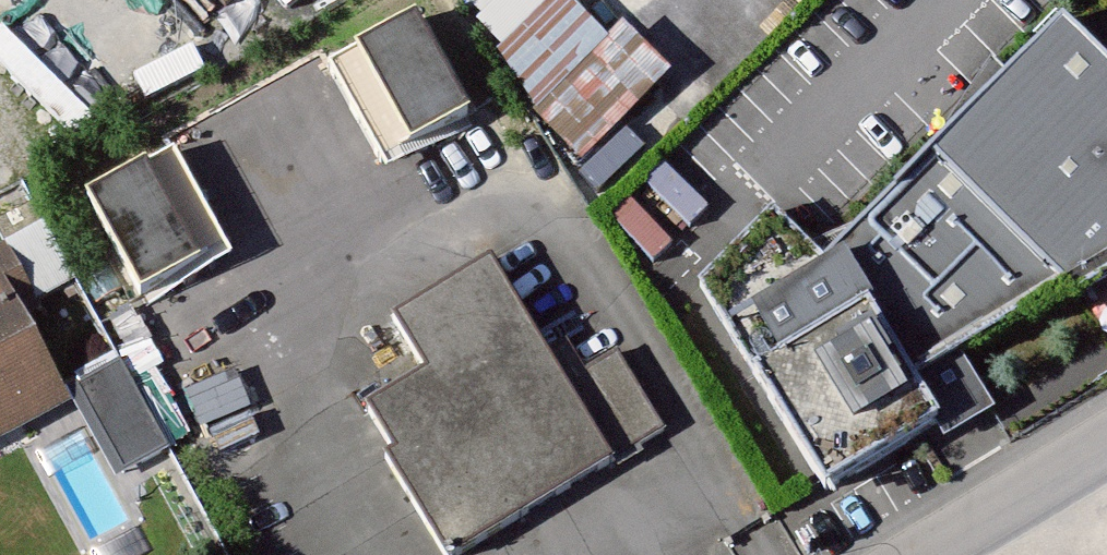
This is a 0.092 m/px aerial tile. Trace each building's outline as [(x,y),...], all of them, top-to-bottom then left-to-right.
[(396,162),(495,118),(447,8),(347,52),(396,162)] [(753,374),(865,306),(911,382),(1063,289),(1106,263),(1106,67),(1062,22),(1007,76),(927,156),(820,263),(771,213),(698,285),(753,374)] [(991,60),(927,156),(1007,76),(991,60)] [(183,157),(114,187),(158,289),(228,259),(183,157)] [(5,254),(0,256),(0,408),(4,406),(13,422),(55,400),(7,306),(27,295),(5,254)] [(421,371),(362,406),(389,451),(381,456),(441,554),(449,554),(659,428),(612,351),(581,370),(563,339),(543,351),(487,258),(388,317),(421,371)] [(911,382),(865,306),(753,374),(823,490),(935,421),(911,382)] [(13,422),(4,406),(0,408),(0,428),(13,422)]
